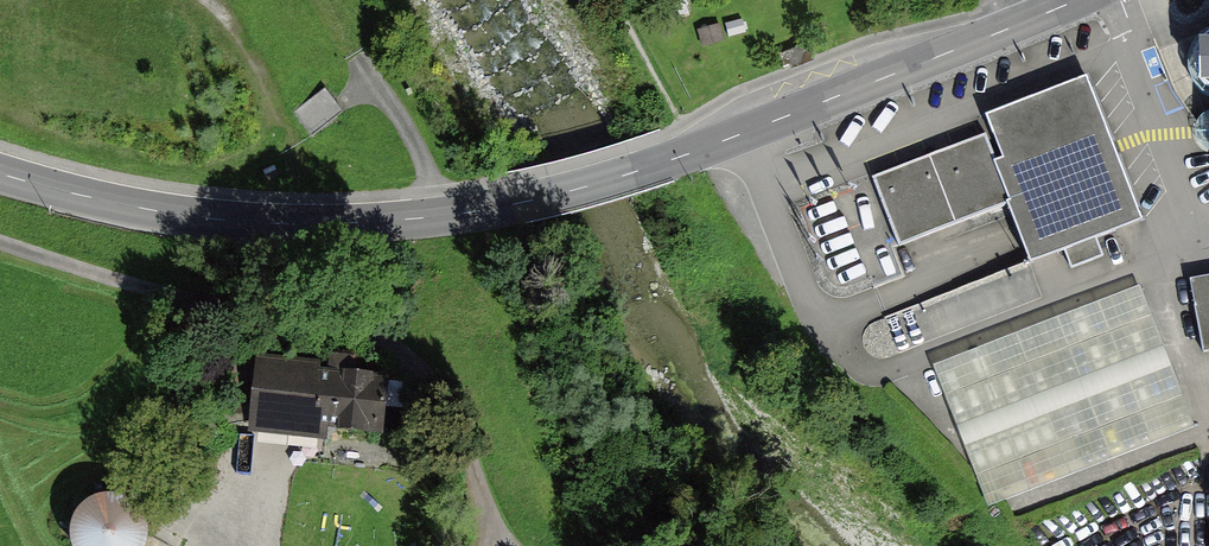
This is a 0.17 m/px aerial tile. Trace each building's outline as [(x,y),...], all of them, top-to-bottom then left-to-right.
[(742,19),(727,23),(731,37),(745,33),(742,19)] [(723,38),(718,22),(698,28),(703,44),(723,38)] [(1207,31),(1191,41),(1191,62),(1199,80),(1208,87),(1208,30),(1207,31)] [(1032,262),(1144,219),(1088,75),(986,114),(1003,158),(994,161),(1011,204),(1032,262)] [(347,118),(328,90),(294,114),(313,141),(347,118)] [(900,248),(1011,204),(994,161),(984,137),(874,180),(900,248)] [(1196,279),(1206,351),(1208,351),(1208,277),(1196,279)] [(1144,291),(936,363),(985,503),(1193,431),(1144,291)] [(322,373),(227,364),(224,396),(252,399),(250,422),(384,436),(389,382),(341,377),(343,354),(324,352),(322,373)] [(148,528),(144,510),(131,495),(112,489),(93,493),(79,506),(73,524),(77,543),(80,545),(142,545),(148,528)]
